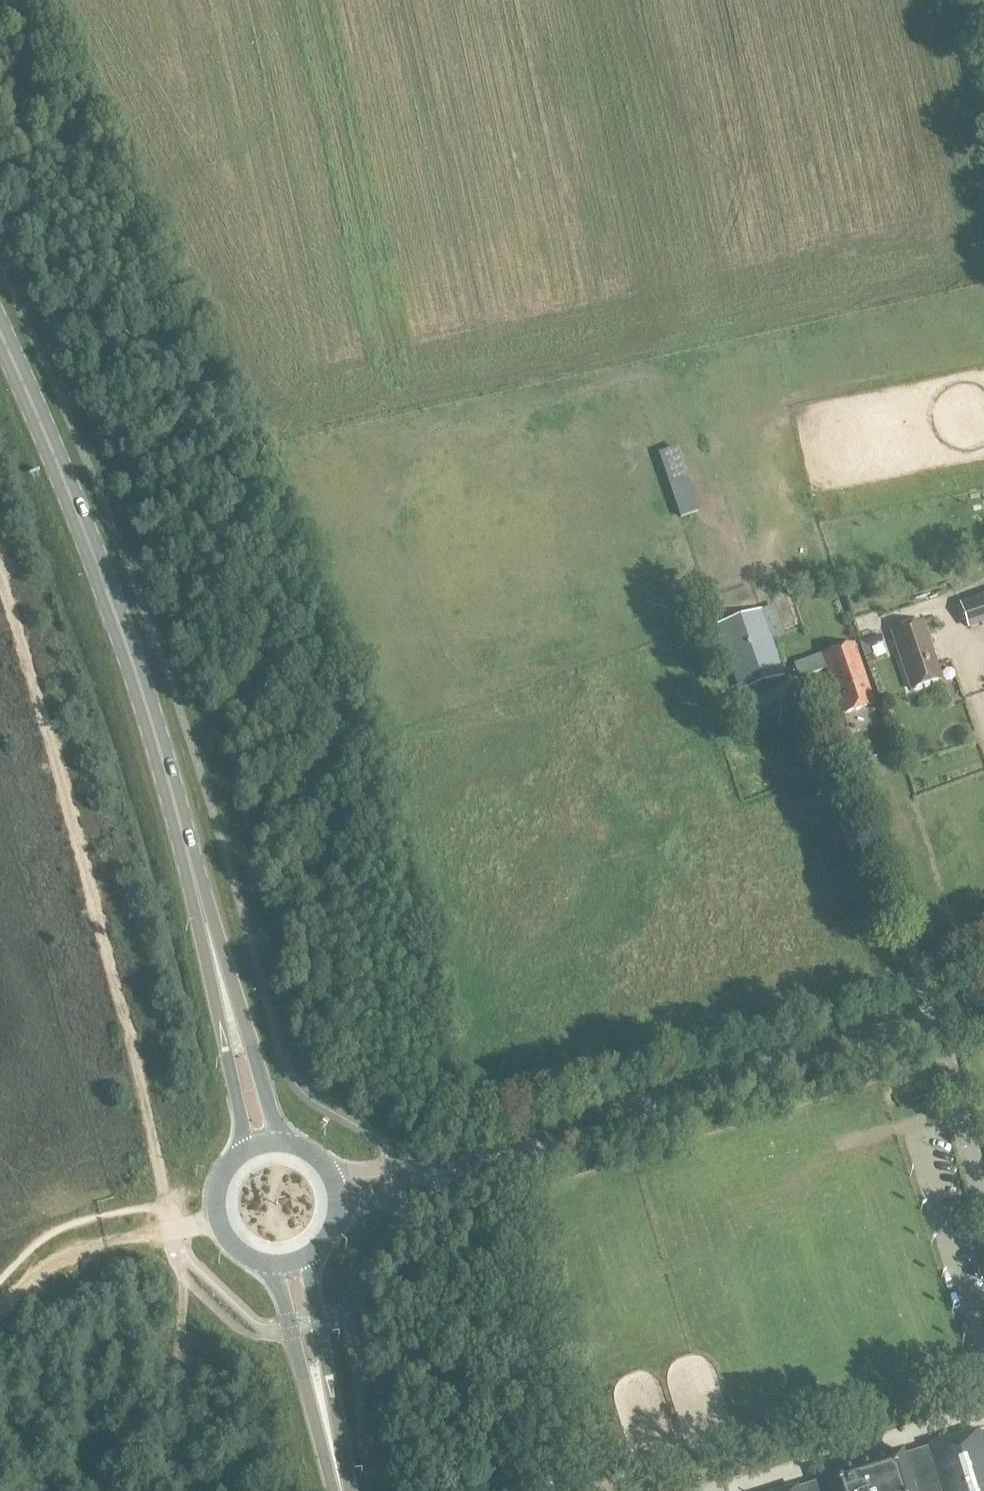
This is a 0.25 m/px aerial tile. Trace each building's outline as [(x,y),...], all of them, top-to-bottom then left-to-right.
[(700,510),(690,478),(671,484),(681,516),(700,510)] [(968,631),(980,627),(971,601),(959,605),(968,631)] [(762,610),(716,627),(738,694),(785,678),(762,610)] [(921,625),(892,635),(911,690),(940,680),(921,625)] [(822,651),(828,669),(844,715),(873,705),(851,641),(822,651)] [(952,1275),(943,1277),(949,1299),(958,1297),(952,1275)] [(824,1480),(825,1482),(797,1490),(796,1488),(786,1490),(983,1490),(983,1450),(978,1431),(930,1446),(930,1449),(903,1457),(902,1455),(903,1455),(902,1452),(899,1453),(899,1454),(870,1463),(870,1462),(867,1463),(867,1464),(858,1467),(858,1466),(855,1467),(826,1476),(823,1477),(824,1480)]
